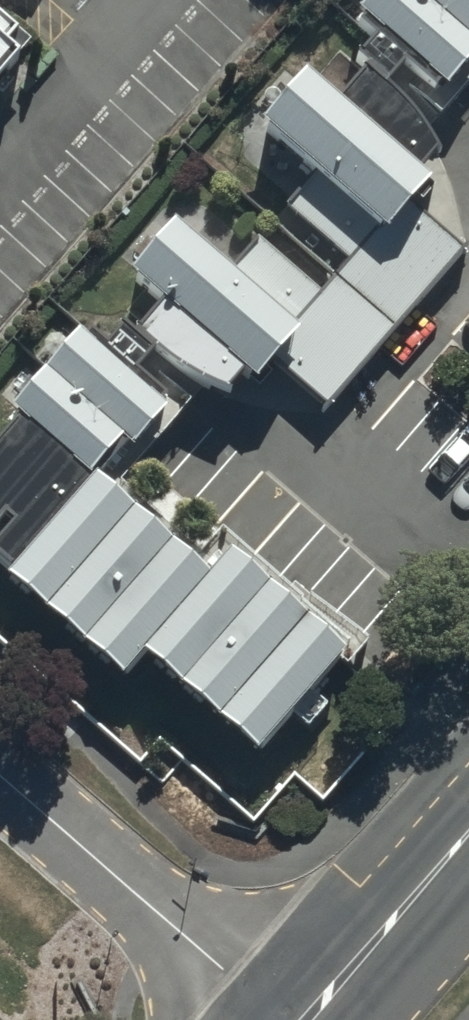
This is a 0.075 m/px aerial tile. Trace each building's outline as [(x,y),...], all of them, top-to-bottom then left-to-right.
[(415,38),(449,0),(372,0),(415,38)] [(161,179),(114,232),(328,419),(468,260),(468,177),(295,24),(247,78),(386,200),(335,257),(273,203),(236,245),(161,179)] [(0,30),(0,80),(24,51),(0,30)] [(152,356),(65,280),(0,354),(0,528),(152,356)] [(81,437),(0,528),(0,543),(108,638),(130,613),(252,719),(340,619),(218,512),(196,538),(81,437)]
